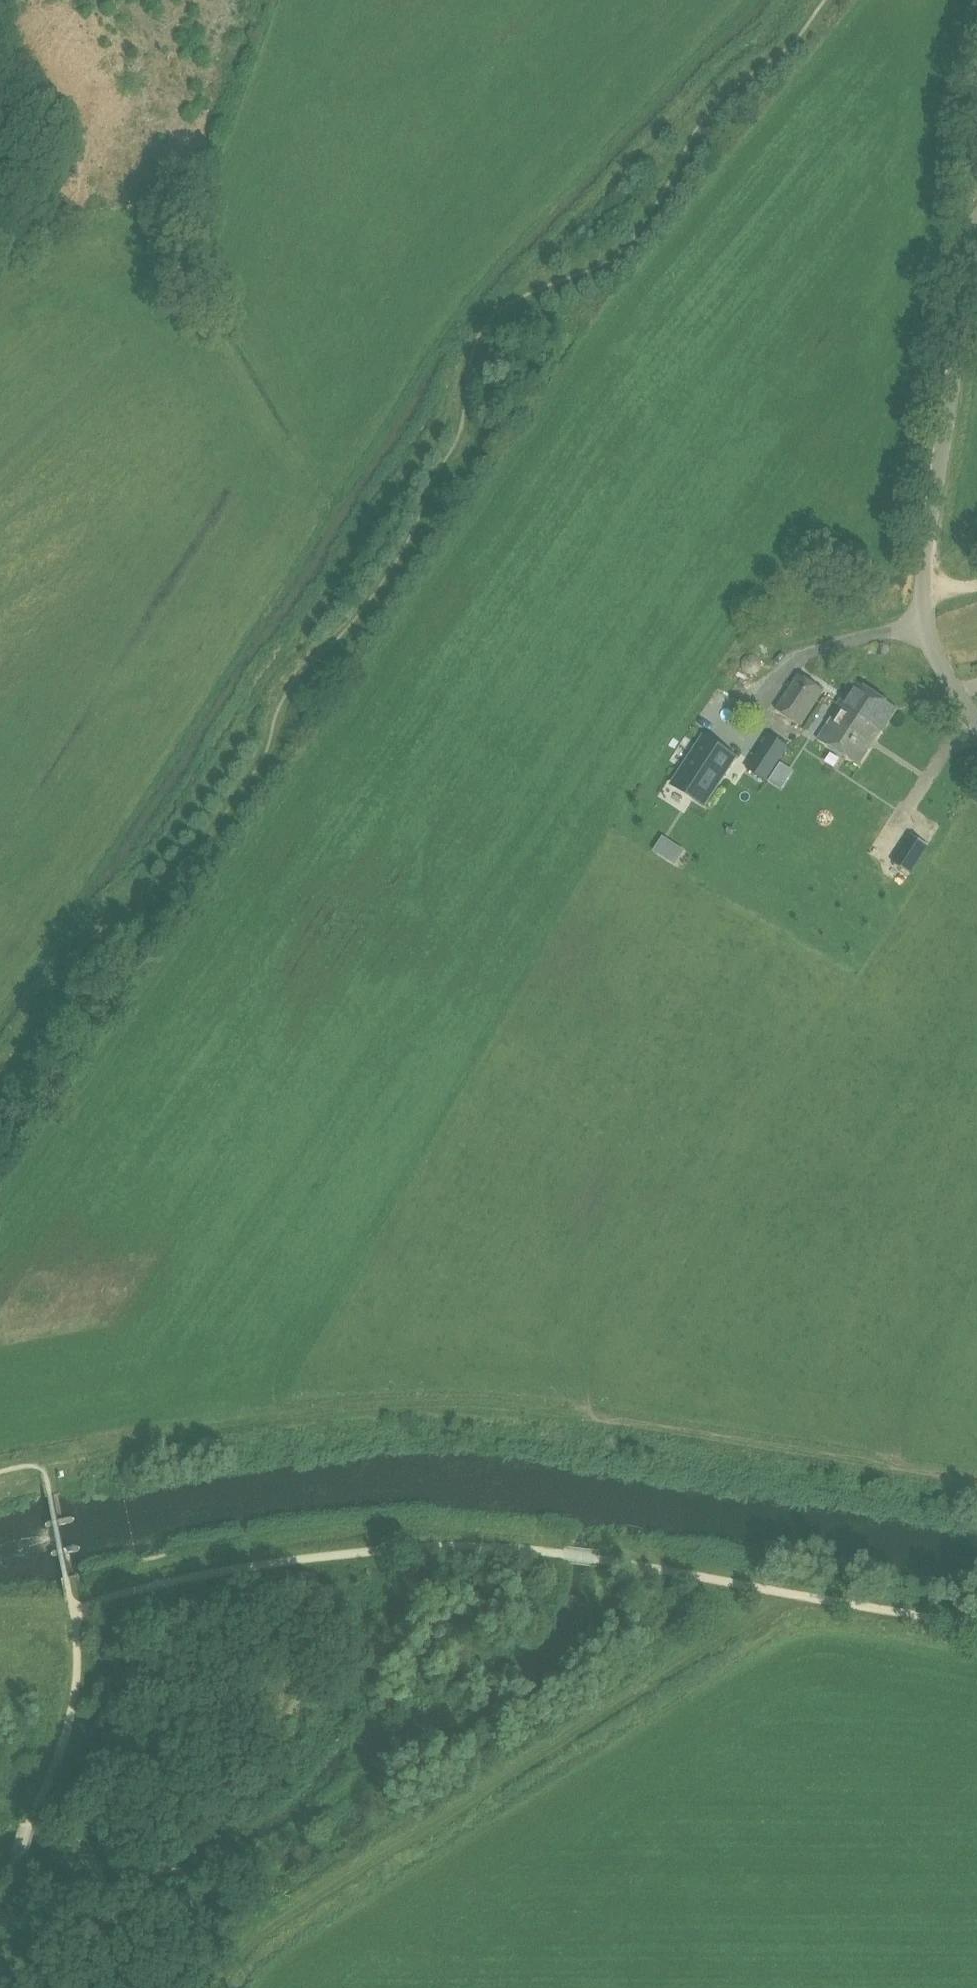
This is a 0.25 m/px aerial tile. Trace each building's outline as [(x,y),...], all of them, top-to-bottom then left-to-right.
[(748,674),(755,674),(760,669),(762,663),(759,657),(754,654),(747,654),(742,658),(740,664),(743,670),(748,674)] [(800,673),(776,709),(800,727),(825,692),(800,673)] [(882,730),(883,731),(899,708),(853,678),(836,704),(838,705),(860,719),(861,717),(882,730)] [(858,766),(882,730),(861,717),(860,719),(838,705),(816,739),(858,766)] [(766,781),(788,746),(769,733),(746,768),(766,781)] [(735,755),(705,735),(674,783),(704,803),(735,755)] [(903,845),(921,857),(928,846),(910,834),(903,845)] [(685,850),(663,836),(653,850),(676,865),(685,850)] [(903,845),(892,862),(910,873),(921,857),(903,845)]
